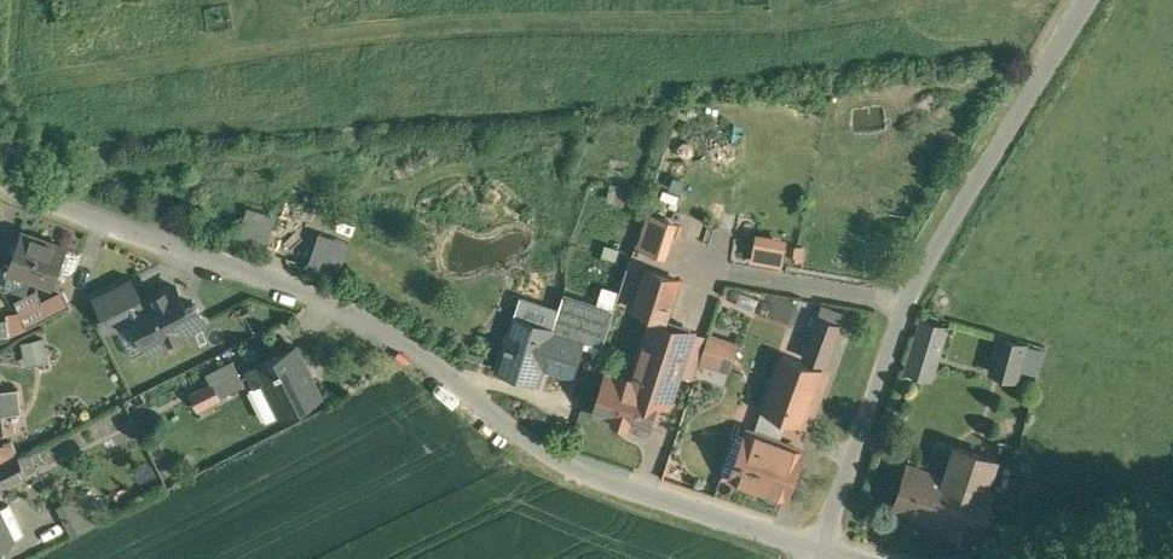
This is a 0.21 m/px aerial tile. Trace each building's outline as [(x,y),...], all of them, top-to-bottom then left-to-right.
[(67,248),(22,231),(7,269),(53,286),(67,248)] [(130,278),(94,296),(110,328),(134,317),(129,308),(142,301),(130,278)] [(186,308),(175,285),(142,301),(129,308),(134,317),(150,349),(205,321),(196,303),(186,308)] [(62,289),(42,299),(37,289),(15,299),(20,311),(28,327),(71,305),(62,289)] [(615,309),(566,294),(554,332),(585,342),(587,335),(605,340),(615,309)] [(0,319),(0,336),(9,335),(28,327),(20,311),(6,313),(7,318),(0,319)] [(634,378),(627,376),(627,378),(607,372),(594,412),(647,429),(657,399),(669,403),(679,372),(692,332),(653,319),(634,378)] [(554,332),(516,320),(499,372),(540,385),(545,368),(574,377),(585,342),(554,332)] [(692,332),(679,372),(694,377),(707,337),(692,332)] [(296,345),(248,369),(256,385),(265,380),(282,415),(321,396),(296,345)] [(843,369),(786,349),(763,415),(818,435),(843,369)] [(233,359),(207,372),(219,397),(245,384),(233,359)] [(21,412),(18,385),(0,387),(0,414),(21,412)] [(818,451),(749,427),(728,485),(796,508),(818,451)] [(0,446),(0,465),(18,456),(11,440),(0,446)] [(996,459),(957,446),(946,478),(910,466),(896,507),(947,524),(945,529),(947,529),(949,523),(977,532),(975,538),(977,539),(992,493),(985,491),(996,459)] [(27,473),(18,456),(0,465),(0,486),(27,473)] [(87,492),(56,507),(70,537),(101,521),(87,492)] [(14,539),(13,537),(9,539),(0,520),(0,546),(14,539)]
